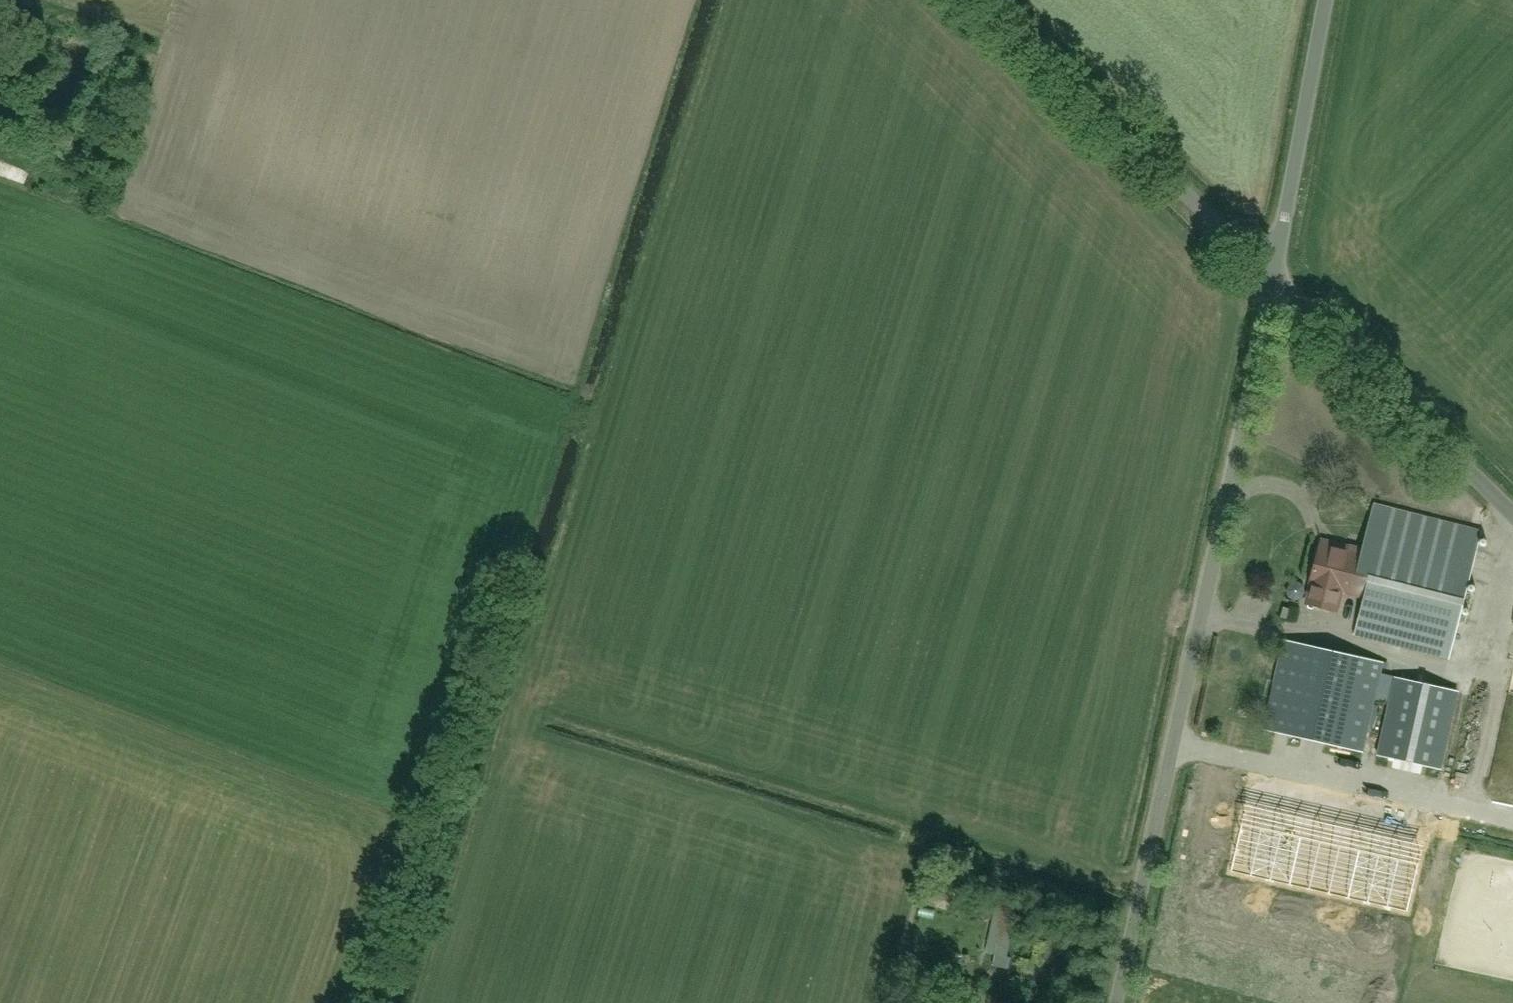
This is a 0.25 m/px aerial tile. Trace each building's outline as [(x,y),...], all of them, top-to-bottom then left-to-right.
[(1448,658),(1479,531),(1372,507),(1361,553),(1320,543),(1310,587),(1312,588),(1307,607),(1337,615),(1341,595),(1363,600),(1354,636),(1448,658)] [(1439,771),(1457,693),(1379,675),(1382,663),(1283,641),(1263,731),(1361,753),(1374,699),(1389,703),(1377,757),(1439,771)] [(1013,916),(1017,896),(1000,892),(986,952),(1001,955),(1009,915),(1013,916)]
